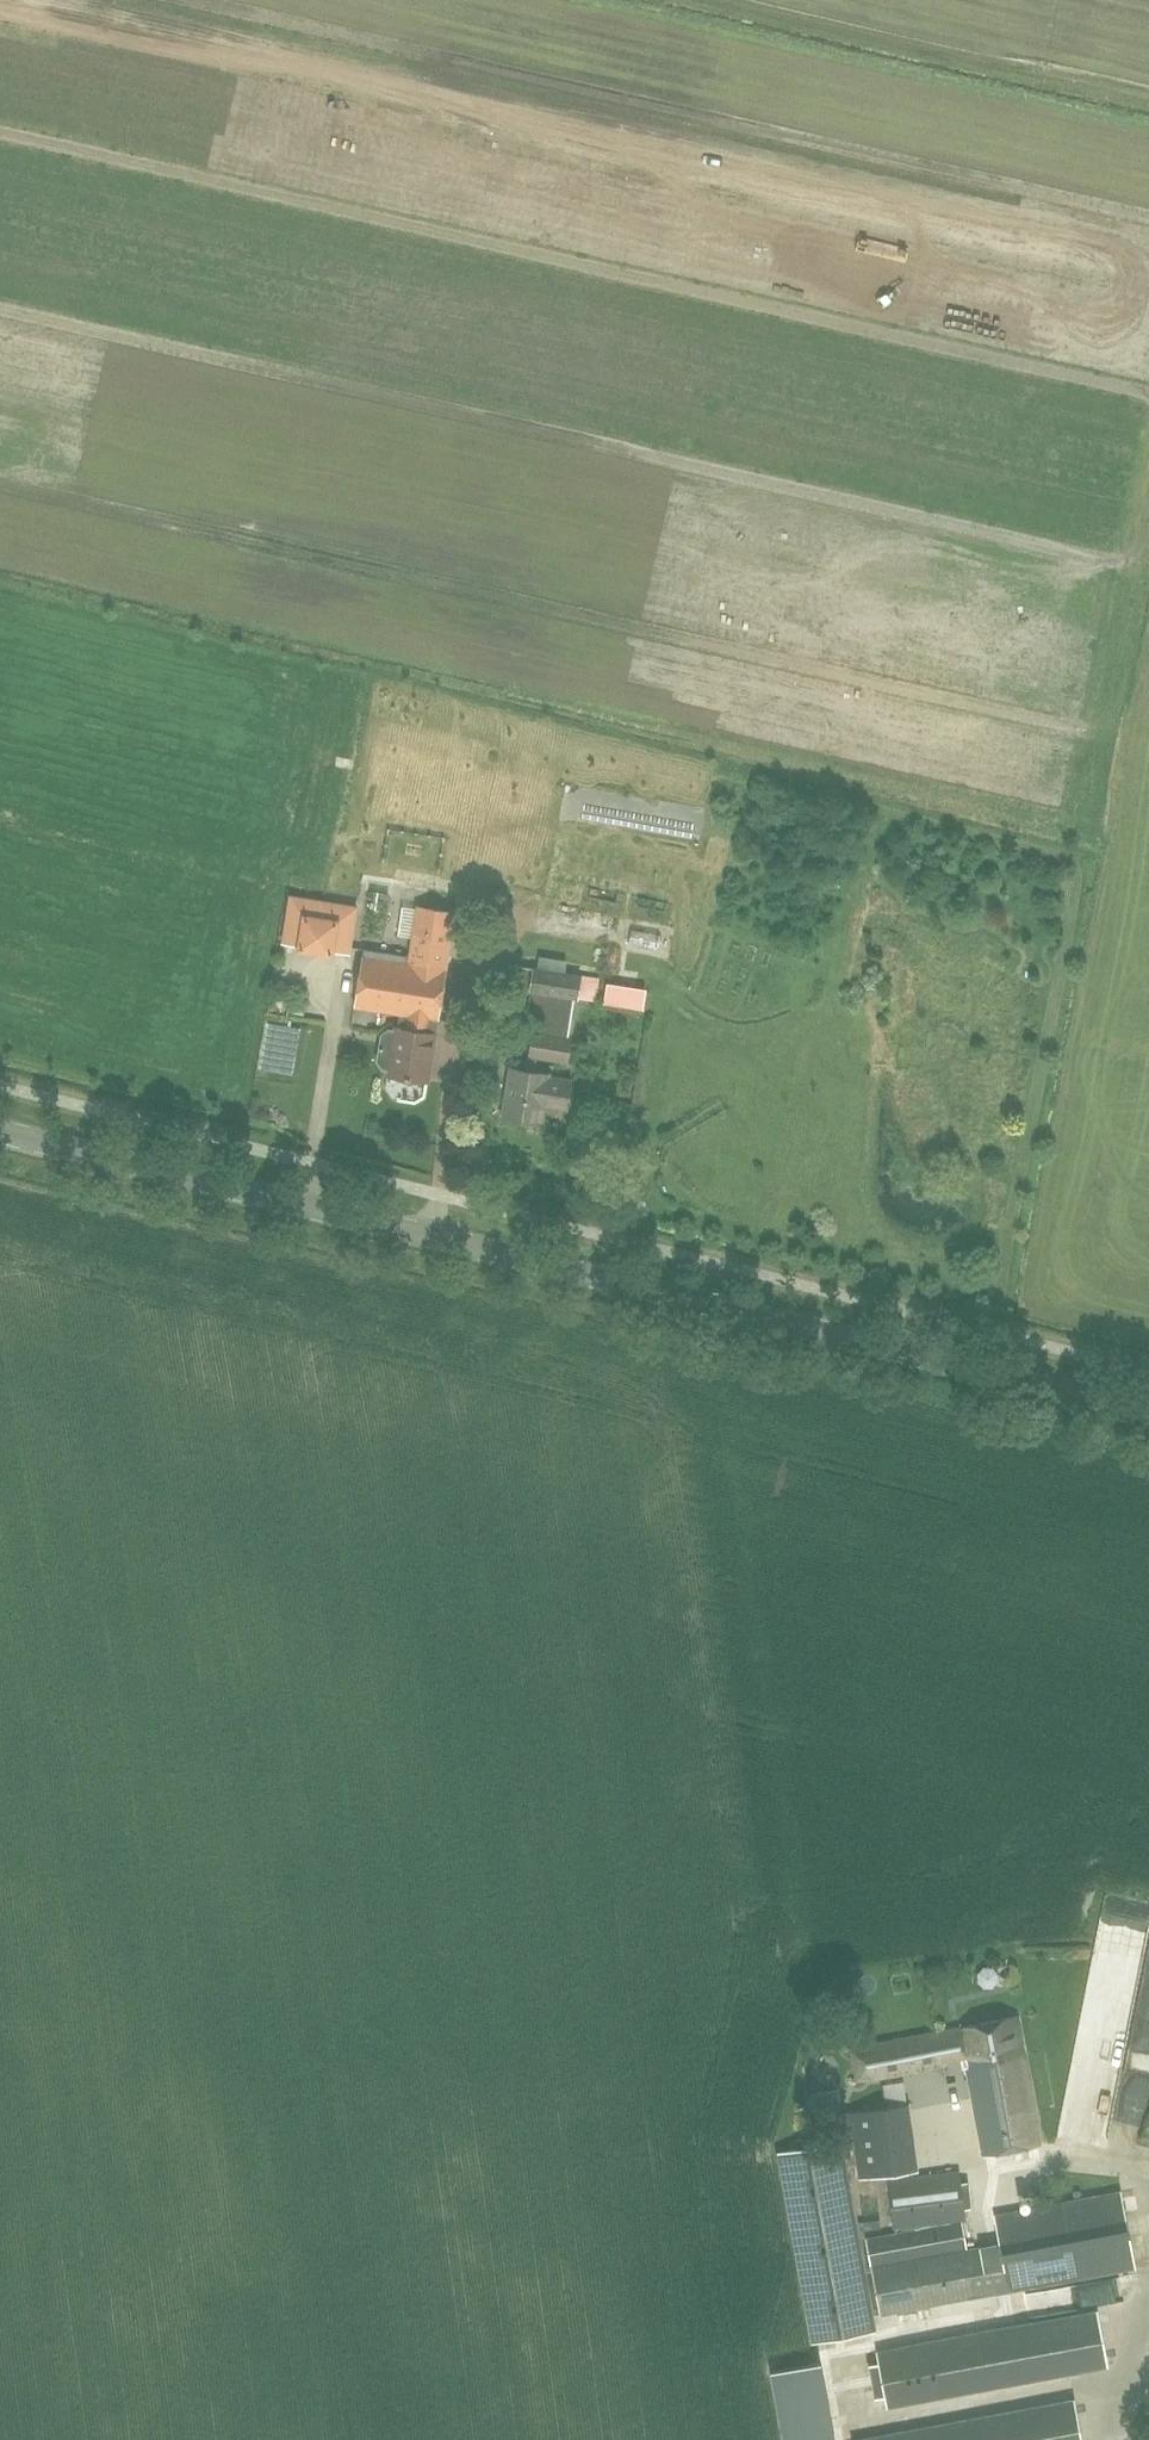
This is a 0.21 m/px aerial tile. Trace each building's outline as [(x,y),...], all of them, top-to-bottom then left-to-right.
[(288,895),(281,942),(346,953),(354,906),(288,895)] [(429,1081),(445,971),(454,912),(418,907),(411,956),(364,949),(355,1007),(400,1014),(389,1075),(429,1081)] [(567,1064),(577,1000),(581,976),(534,968),(534,970),(512,967),(508,973),(507,978),(507,982),(509,988),(529,991),(523,1030),(532,1031),(528,1058),(567,1064)] [(646,990),(609,984),(605,1003),(643,1009),(646,990)] [(568,1109),(572,1080),(549,1077),(550,1073),(511,1068),(504,1116),(543,1122),(545,1105),(568,1109)] [(1095,1974),(1077,2052),(1124,2063),(1142,1984),(1095,1974)] [(871,2073),(871,2076),(965,2060),(1023,2050),(1017,2016),(851,2045),(857,2076),(871,2073)] [(1039,2145),(1023,2050),(965,2060),(982,2155),(1039,2145)] [(1110,2143),(1117,2090),(1074,2085),(1068,2126),(1093,2129),(1092,2140),(1110,2143)] [(908,2104),(851,2111),(860,2177),(916,2170),(908,2104)] [(777,2150),(812,2340),(874,2328),(839,2139),(777,2150)] [(893,2227),(965,2218),(959,2171),(887,2180),(893,2227)] [(994,2214),(999,2243),(1008,2291),(1134,2268),(1120,2191),(994,2214)] [(1008,2291),(999,2243),(870,2267),(879,2315),(1008,2291)] [(1106,2364),(1096,2311),(877,2351),(887,2405),(1106,2364)] [(830,2395),(836,2414),(857,2408),(851,2389),(830,2395)] [(1073,2401),(860,2439),(1080,2439),(1073,2401)]
